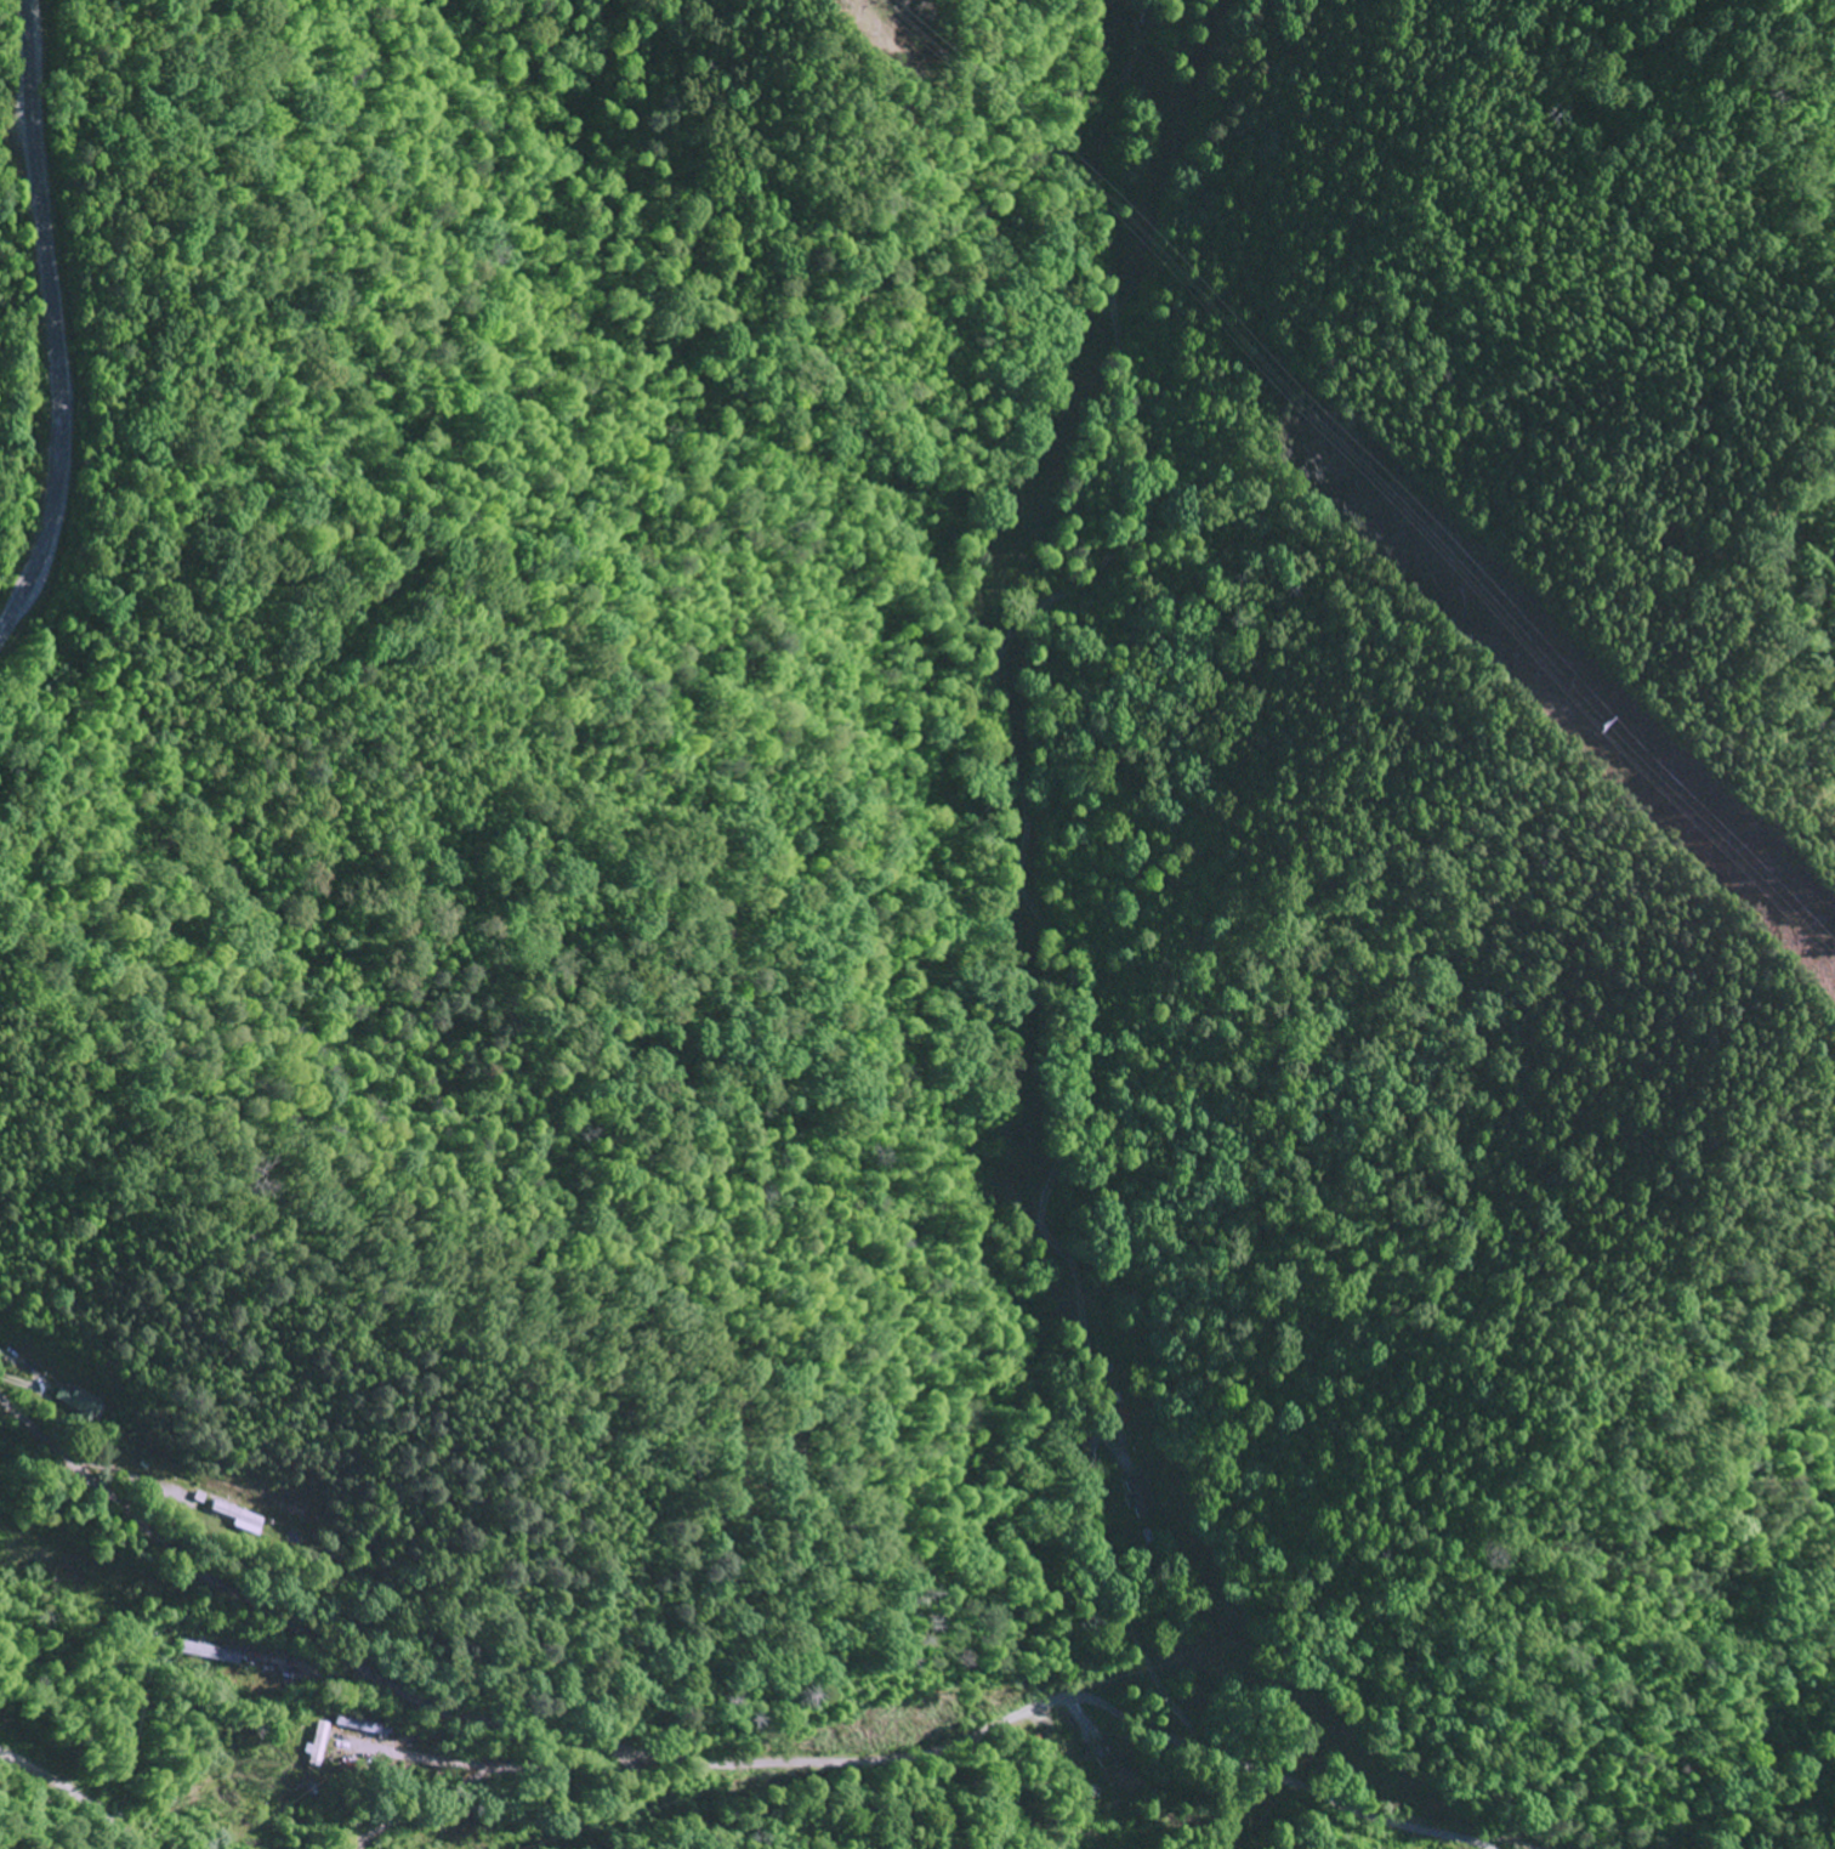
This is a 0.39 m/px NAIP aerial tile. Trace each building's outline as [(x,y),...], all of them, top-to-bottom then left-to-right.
[(328,1724),(316,1722),(310,1750),(307,1749),(304,1766),(319,1769),(328,1724)] [(1127,1793),(1137,1779),(1115,1763),(1105,1776),(1127,1793)]
